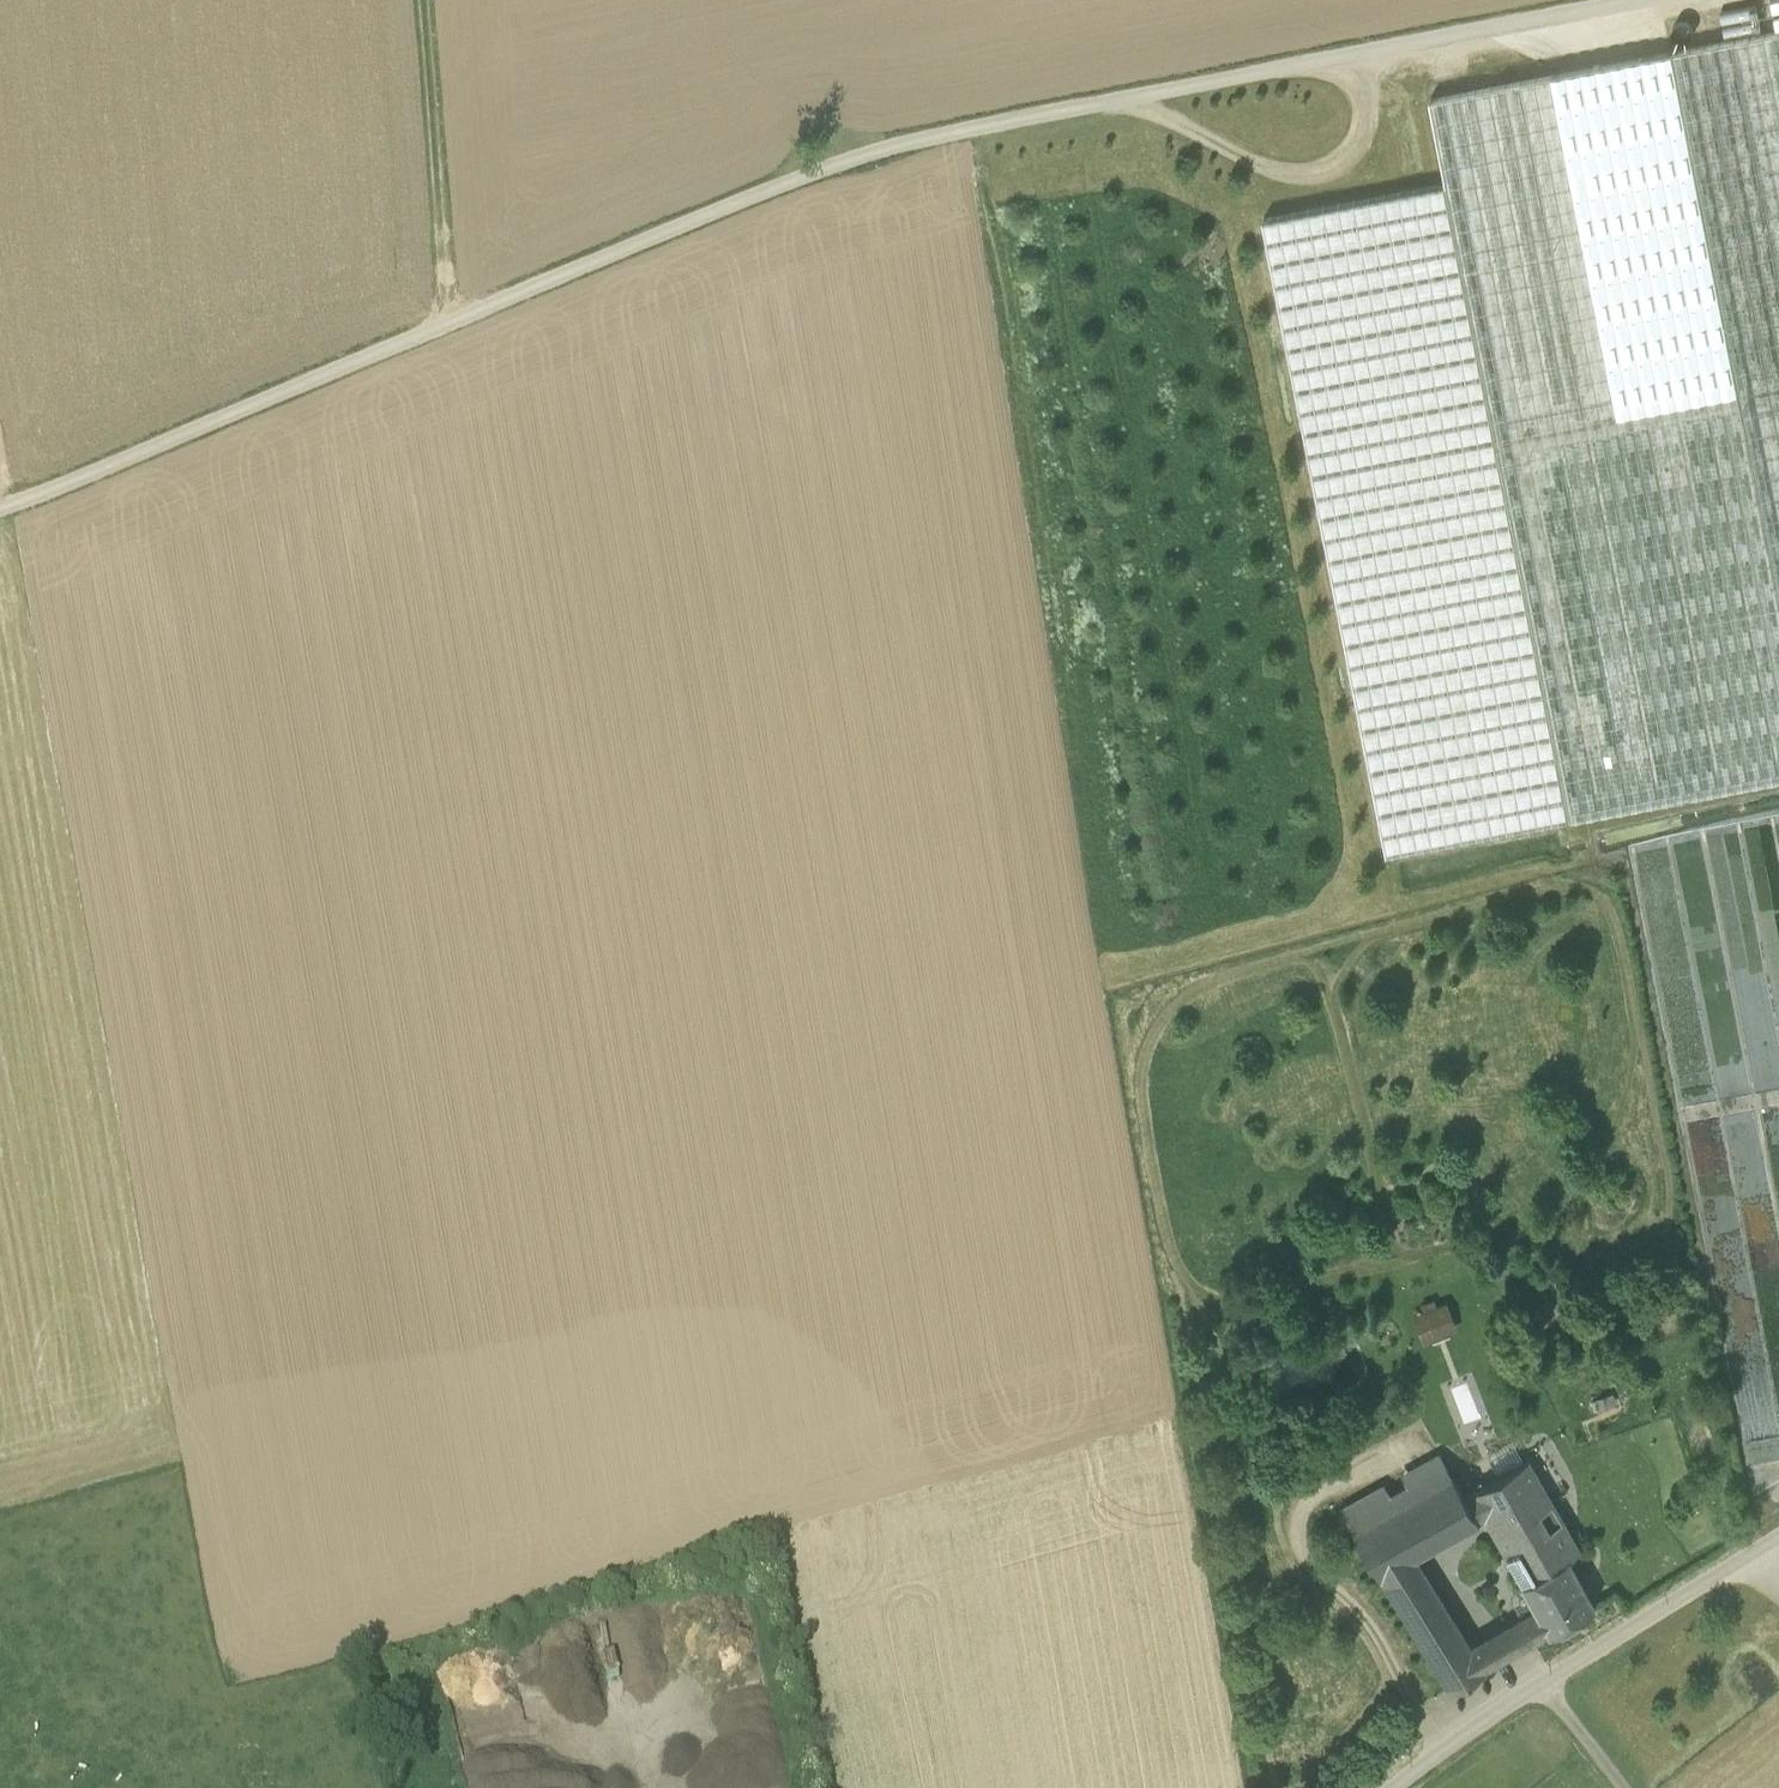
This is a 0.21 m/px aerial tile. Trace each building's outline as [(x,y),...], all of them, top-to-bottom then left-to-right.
[(1756,4),(1720,10),(1723,23),(1758,17),(1756,4)] [(1759,18),(1723,25),(1726,37),(1761,31),(1759,18)] [(1678,42),(1686,42),(1692,36),(1692,28),(1686,22),(1678,22),(1672,27),(1672,36),(1678,42)] [(1674,50),(1778,591),(1778,30),(1674,50)] [(1674,50),(1431,97),(1447,182),(1571,817),(1778,777),(1778,591),(1674,50)] [(1387,853),(1571,817),(1447,182),(1264,218),(1387,853)] [(1425,1340),(1462,1328),(1452,1298),(1416,1310),(1425,1340)] [(1544,1448),(1464,1494),(1479,1518),(1484,1515),(1521,1580),(1568,1555),(1580,1548),(1546,1489),(1563,1479),(1544,1448)] [(1339,1508),(1351,1528),(1451,1472),(1439,1452),(1401,1473),(1406,1483),(1389,1492),(1384,1483),(1339,1508)] [(1484,1667),(1470,1643),(1415,1554),(1479,1518),(1464,1494),(1451,1472),(1351,1528),(1449,1688),(1484,1667)] [(1517,1616),(1531,1640),(1548,1630),(1594,1603),(1568,1555),(1521,1580),(1520,1580),(1535,1606),(1517,1616)] [(1517,1616),(1470,1643),(1484,1667),(1500,1658),(1515,1649),(1531,1640),(1517,1616)]
